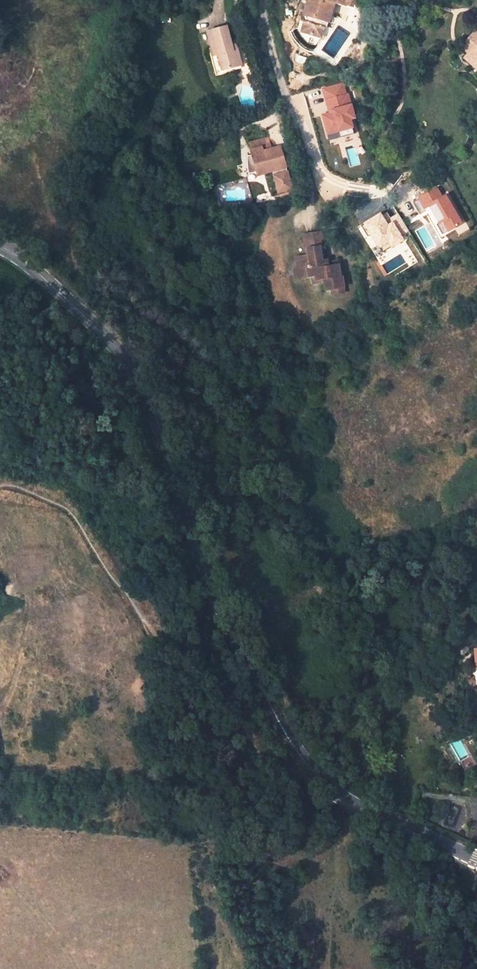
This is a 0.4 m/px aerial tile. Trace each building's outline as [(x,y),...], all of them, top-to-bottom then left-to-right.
[(309,4),(307,3),(302,20),(304,21),(302,30),(303,33),(318,38),(321,36),(324,27),(326,27),(333,3),(350,8),(352,0),(311,0),(309,4)] [(226,26),(206,31),(213,56),(211,57),(216,76),(223,74),(222,69),(241,64),(237,48),(232,49),(231,45),(226,26)] [(461,45),(468,52),(464,57),(457,50),(445,63),(459,76),(468,66),(467,64),(469,61),(476,67),(476,66),(476,31),(476,33),(473,31),(461,45)] [(285,166),(279,146),(271,148),(268,137),(257,140),(259,147),(250,149),(251,154),(247,155),(246,157),(246,164),(247,172),(248,173),(256,171),(257,173),(271,169),(278,191),(291,188),(286,171),(284,171),(283,166),(285,166)] [(259,147),(257,140),(248,142),(250,149),(259,147)] [(307,254),(294,256),(295,266),(291,267),(292,269),(293,274),(294,281),(308,278),(309,285),(321,283),(323,290),(329,289),(330,294),(342,292),(339,276),(338,276),(334,260),(328,261),(325,265),(318,261),(322,255),(320,244),(306,247),(307,254)]
